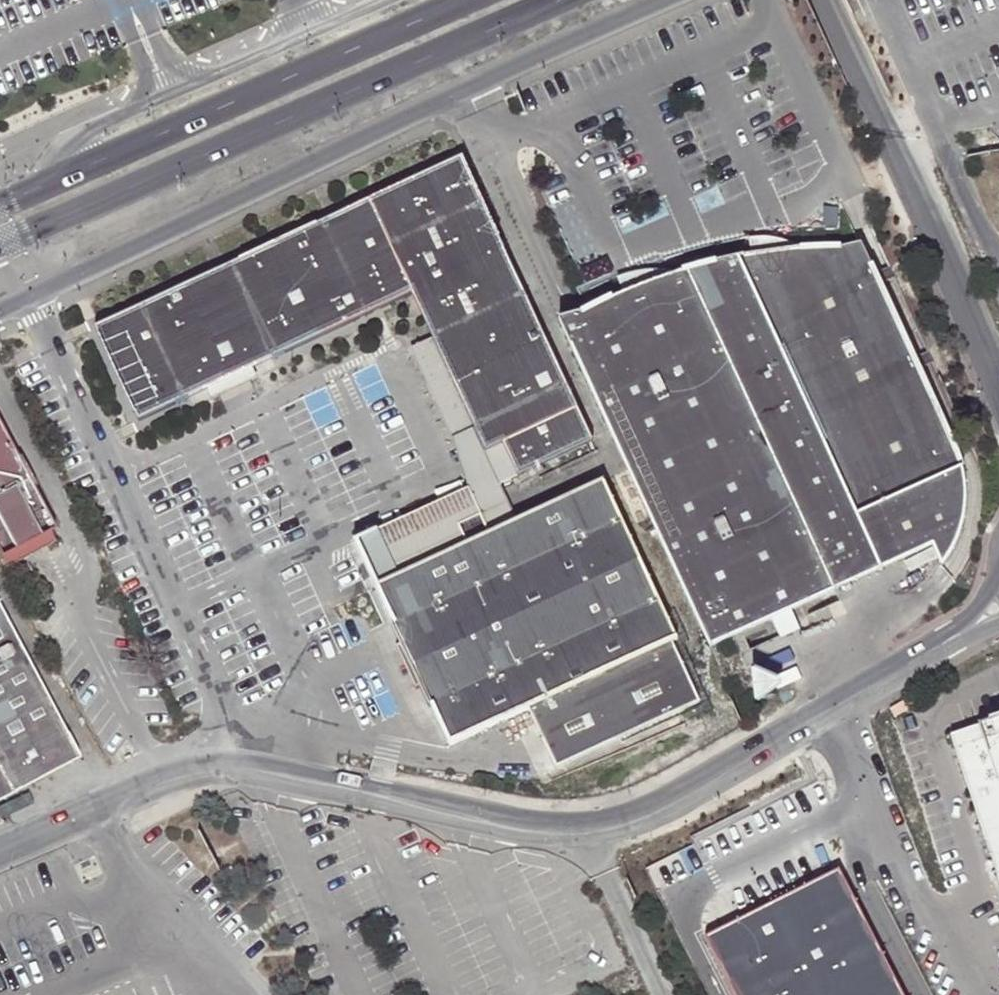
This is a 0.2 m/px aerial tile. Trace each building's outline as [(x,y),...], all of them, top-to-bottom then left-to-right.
[(138,420),(207,388),(252,367),(410,293),(432,339),(486,451),(503,443),(518,476),(534,469),(593,441),(460,158),(231,265),(209,276),(94,329),(138,420)] [(745,258),(885,565),(931,543),(959,530),(962,521),(964,511),(965,501),(966,491),(965,480),(961,461),(957,450),(861,244),(845,246),(824,247),(794,250),(767,253),(745,258)] [(834,589),(885,565),(809,404),(745,258),(735,259),(704,267),(675,276),(643,288),(629,295),(615,301),(584,317),(561,323),(710,647),(771,618),(780,636),(800,629),(791,609),(834,589)] [(486,451),(432,339),(410,349),(453,439),(466,488),(376,531),(397,575),(514,520),(509,507),(499,485),(518,476),(503,443),(486,451)] [(11,567),(59,541),(54,531),(60,528),(37,486),(40,484),(23,453),(21,454),(0,415),(0,545),(11,567)] [(514,520),(397,575),(375,586),(449,745),(529,708),(557,767),(699,701),(672,642),(678,639),(603,480),(514,520)] [(959,530),(931,543),(941,566),(948,558),(952,551),(957,541),(959,530)] [(376,531),(354,541),(375,586),(397,575),(376,531)] [(81,756),(0,604),(0,799),(81,756)] [(906,701),(889,709),(895,720),(911,712),(906,701)] [(951,736),(998,881),(998,721),(951,736)] [(706,944),(732,994),(898,994),(837,877),(742,926),(706,944)]
